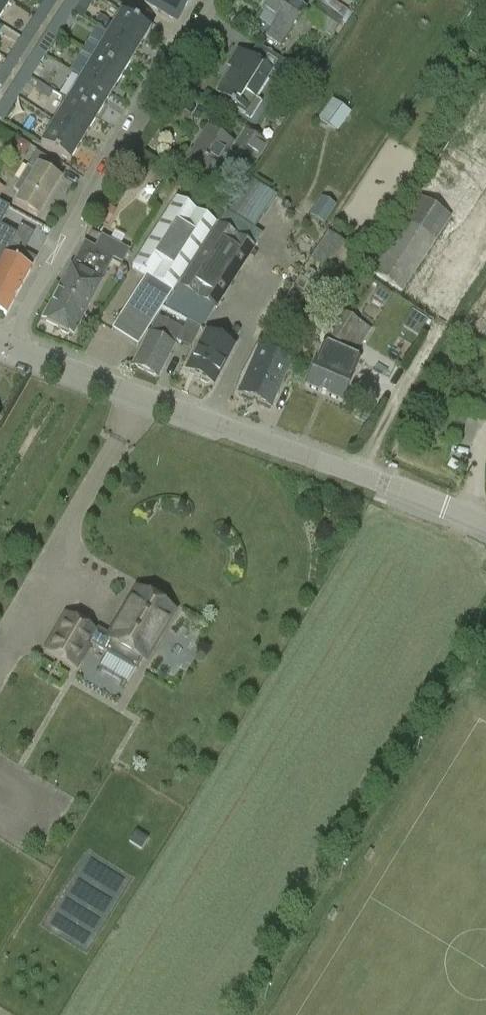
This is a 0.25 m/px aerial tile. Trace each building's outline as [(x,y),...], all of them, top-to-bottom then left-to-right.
[(11,2),(8,0),(0,0),(0,19),(11,2)] [(48,16),(57,1),(56,0),(44,0),(38,9),(48,16)] [(177,22),(190,0),(144,0),(142,2),(177,22)] [(262,10),(261,12),(276,23),(266,37),(279,47),(306,9),(293,0),(264,0),(260,6),(262,10)] [(330,37),(341,20),(318,4),(306,21),(330,37)] [(106,34),(136,52),(149,30),(119,12),(106,34)] [(58,13),(48,29),(58,35),(68,19),(58,13)] [(100,15),(94,23),(103,29),(108,21),(100,15)] [(29,23),(20,38),(30,44),(39,30),(29,23)] [(48,29),(38,45),(48,52),(58,35),(48,29)] [(106,34),(93,56),(122,74),(136,52),(106,34)] [(11,53),(21,59),(30,44),(20,38),(11,53)] [(254,96),(270,71),(236,50),(226,66),(230,69),(215,93),(239,108),(238,110),(251,118),(262,101),(254,96)] [(31,56),(20,72),(30,79),(41,63),(31,56)] [(93,56),(79,78),(109,96),(122,74),(93,56)] [(308,77),(284,61),(275,74),(300,90),(308,77)] [(2,88),(12,74),(2,67),(0,70),(0,87),(2,88)] [(20,72),(10,88),(20,95),(30,79),(20,72)] [(79,78),(66,100),(96,118),(109,96),(79,78)] [(14,105),(4,98),(0,104),(0,119),(3,121),(14,105)] [(66,100),(53,122),(82,140),(96,118),(66,100)] [(344,117),(349,111),(336,102),(331,108),(344,117)] [(69,163),(82,140),(53,122),(39,145),(69,163)] [(207,128),(184,167),(208,182),(231,143),(207,128)] [(267,145),(244,131),(235,146),(257,160),(267,145)] [(19,153),(25,152),(29,145),(19,140),(14,150),(19,153)] [(435,168),(465,190),(484,163),(455,141),(435,168)] [(12,189),(20,193),(13,204),(36,218),(59,180),(56,178),(62,168),(35,152),(29,162),(12,189)] [(249,177),(227,212),(254,230),(276,195),(249,177)] [(369,271),(402,293),(451,217),(418,195),(369,271)] [(311,215),(324,223),(335,206),(322,198),(311,215)] [(146,276),(121,315),(146,332),(171,292),(172,293),(216,224),(176,199),(133,268),(146,276)] [(6,316),(31,269),(30,269),(36,258),(24,252),(34,233),(21,226),(16,234),(0,226),(10,208),(0,203),(0,313),(6,316)] [(115,210),(105,205),(98,219),(108,223),(115,210)] [(215,309),(254,248),(218,225),(179,286),(215,309)] [(312,259),(322,265),(338,239),(328,233),(312,259)] [(72,334),(113,257),(122,262),(129,249),(101,235),(95,246),(84,241),(43,319),(61,328),(62,331),(67,334),(70,333),(72,334)] [(391,297),(379,289),(374,297),(386,304),(391,297)] [(187,321),(182,330),(158,317),(151,329),(133,365),(158,378),(177,341),(190,348),(200,328),(187,321)] [(206,333),(186,372),(213,386),(234,347),(206,333)] [(308,352),(314,338),(304,334),(298,348),(308,352)] [(258,348),(238,393),(271,407),(291,362),(258,348)] [(317,358),(305,386),(341,402),(358,364),(323,348),(318,359),(317,358)] [(173,610),(138,589),(108,639),(95,632),(89,643),(136,671),(142,661),(143,661),(173,610)] [(95,632),(67,615),(45,652),(74,668),(89,643),(95,632)]
